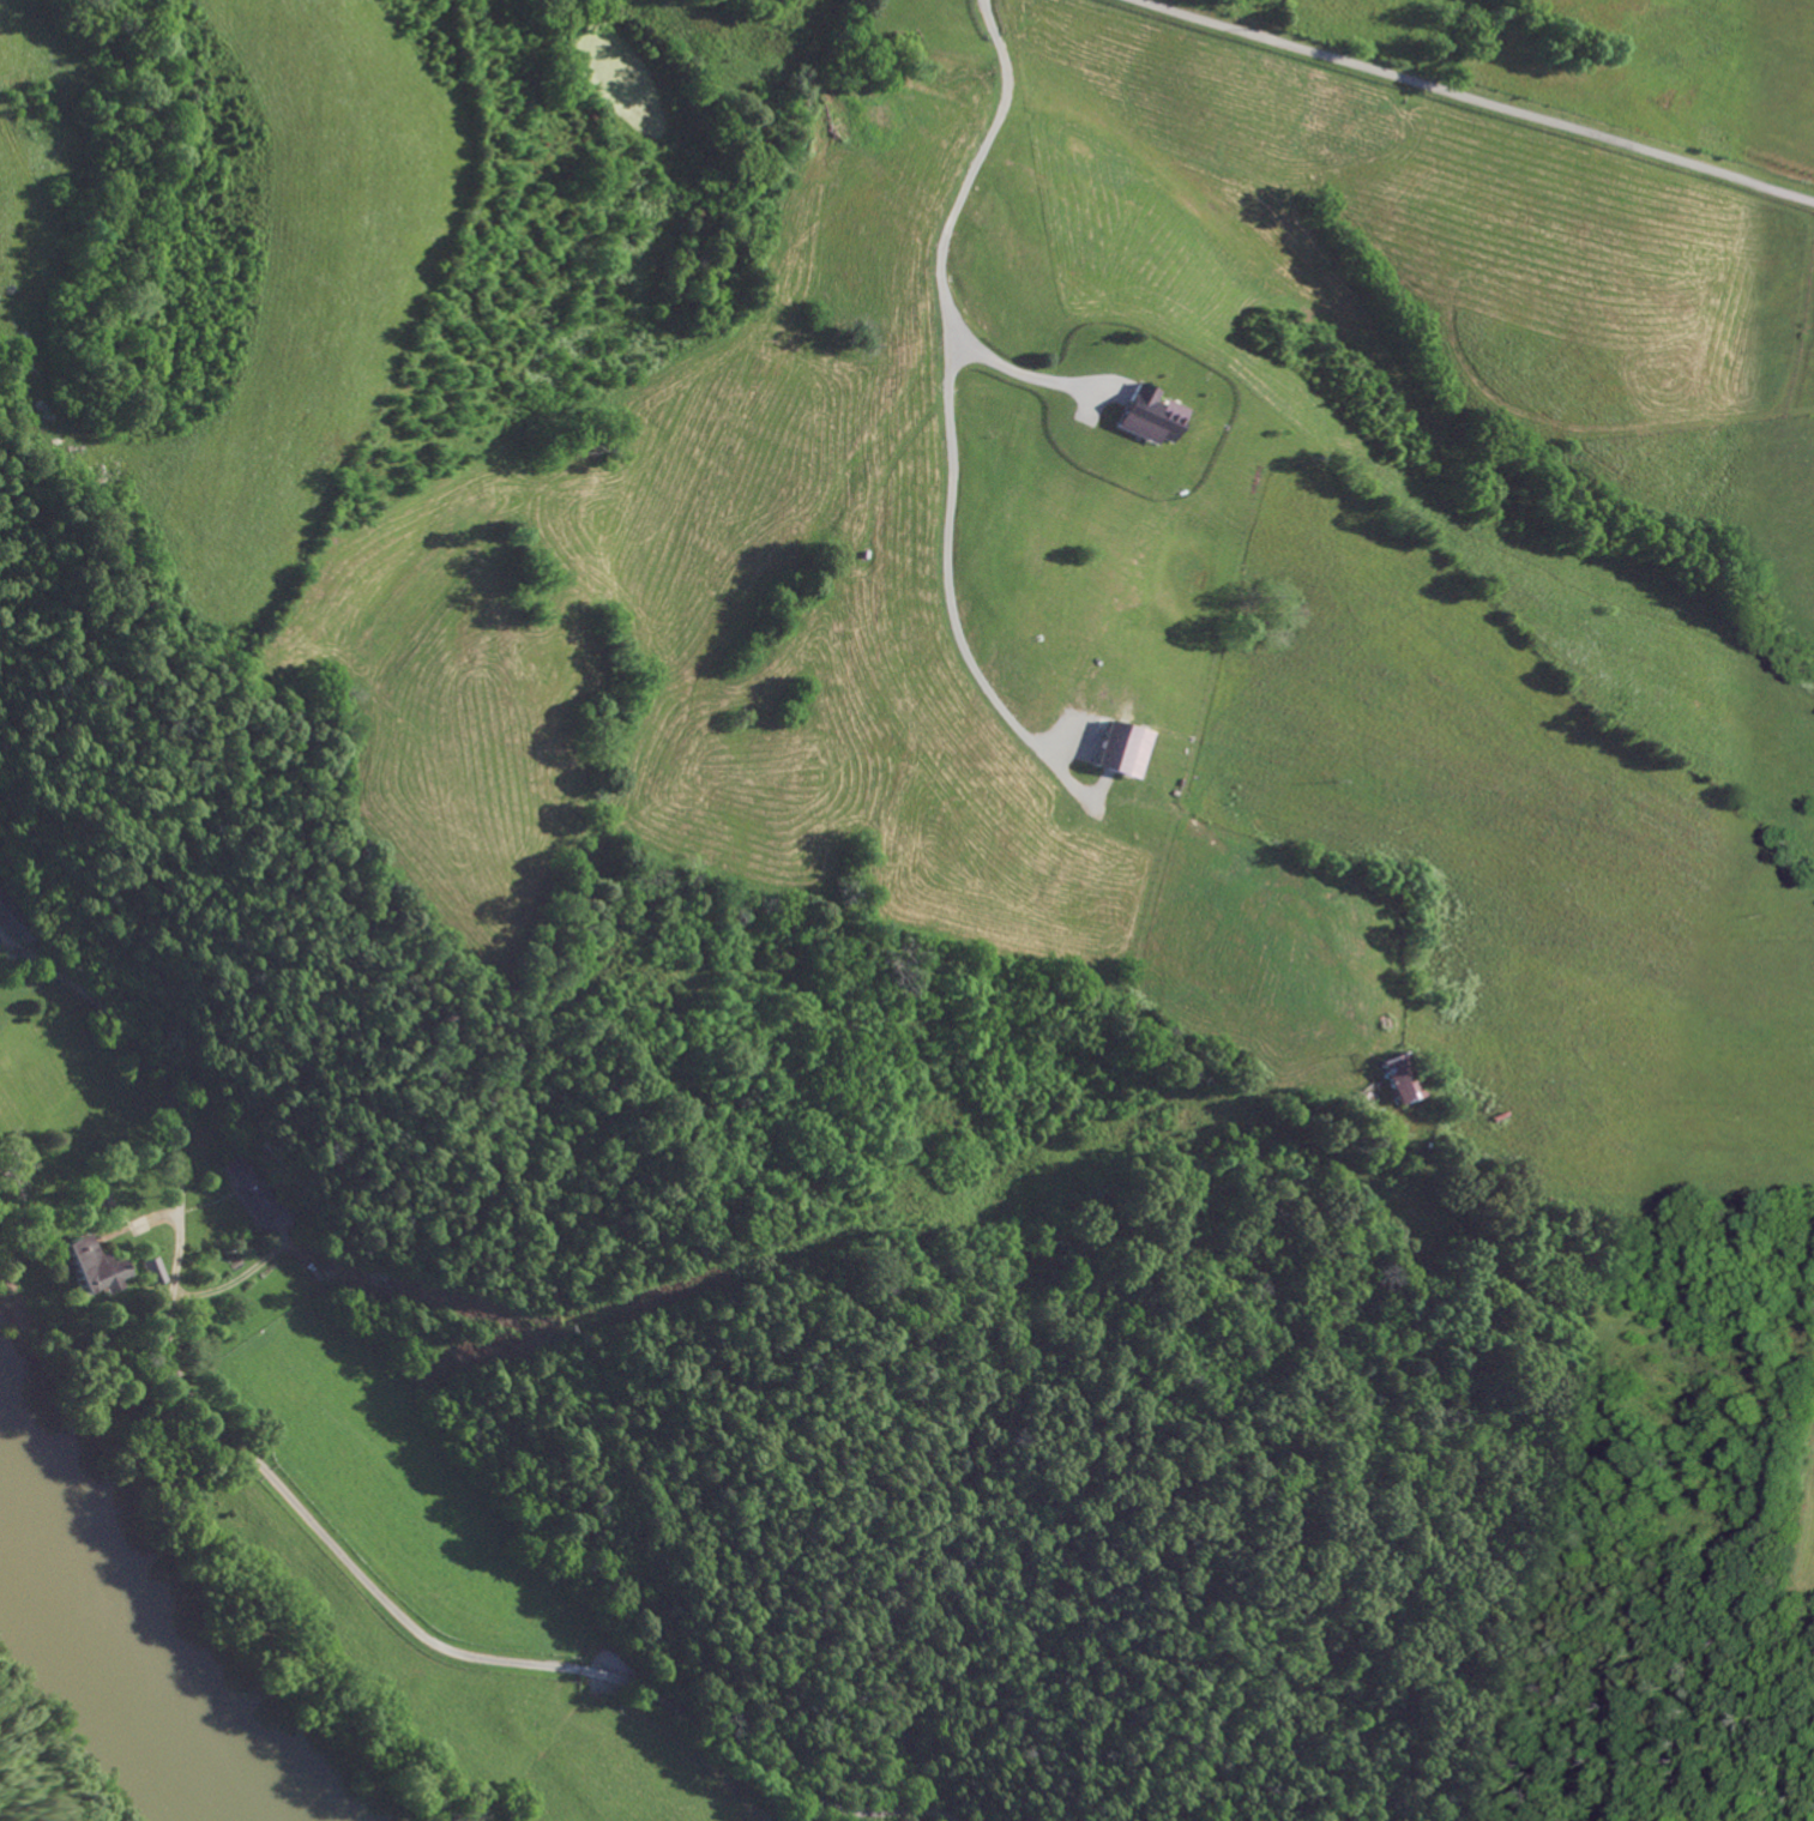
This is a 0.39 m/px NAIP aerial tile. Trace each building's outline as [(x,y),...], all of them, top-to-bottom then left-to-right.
[(1113,429),(1152,446),(1155,440),(1166,445),(1181,412),(1150,399),(1153,394),(1133,385),(1113,429)] [(1146,735),(1101,722),(1088,770),(1133,782),(1146,735)] [(14,943),(30,928),(0,895),(0,927),(14,943)] [(1374,1066),(1396,1108),(1419,1096),(1397,1054),(1374,1066)] [(227,1167),(243,1194),(241,1195),(262,1231),(286,1217),(249,1154),(227,1167)] [(68,1295),(92,1287),(94,1292),(110,1287),(108,1280),(118,1276),(112,1259),(102,1263),(98,1252),(88,1256),(80,1233),(50,1243),(68,1295)] [(141,1262),(150,1287),(166,1281),(157,1256),(141,1262)]
